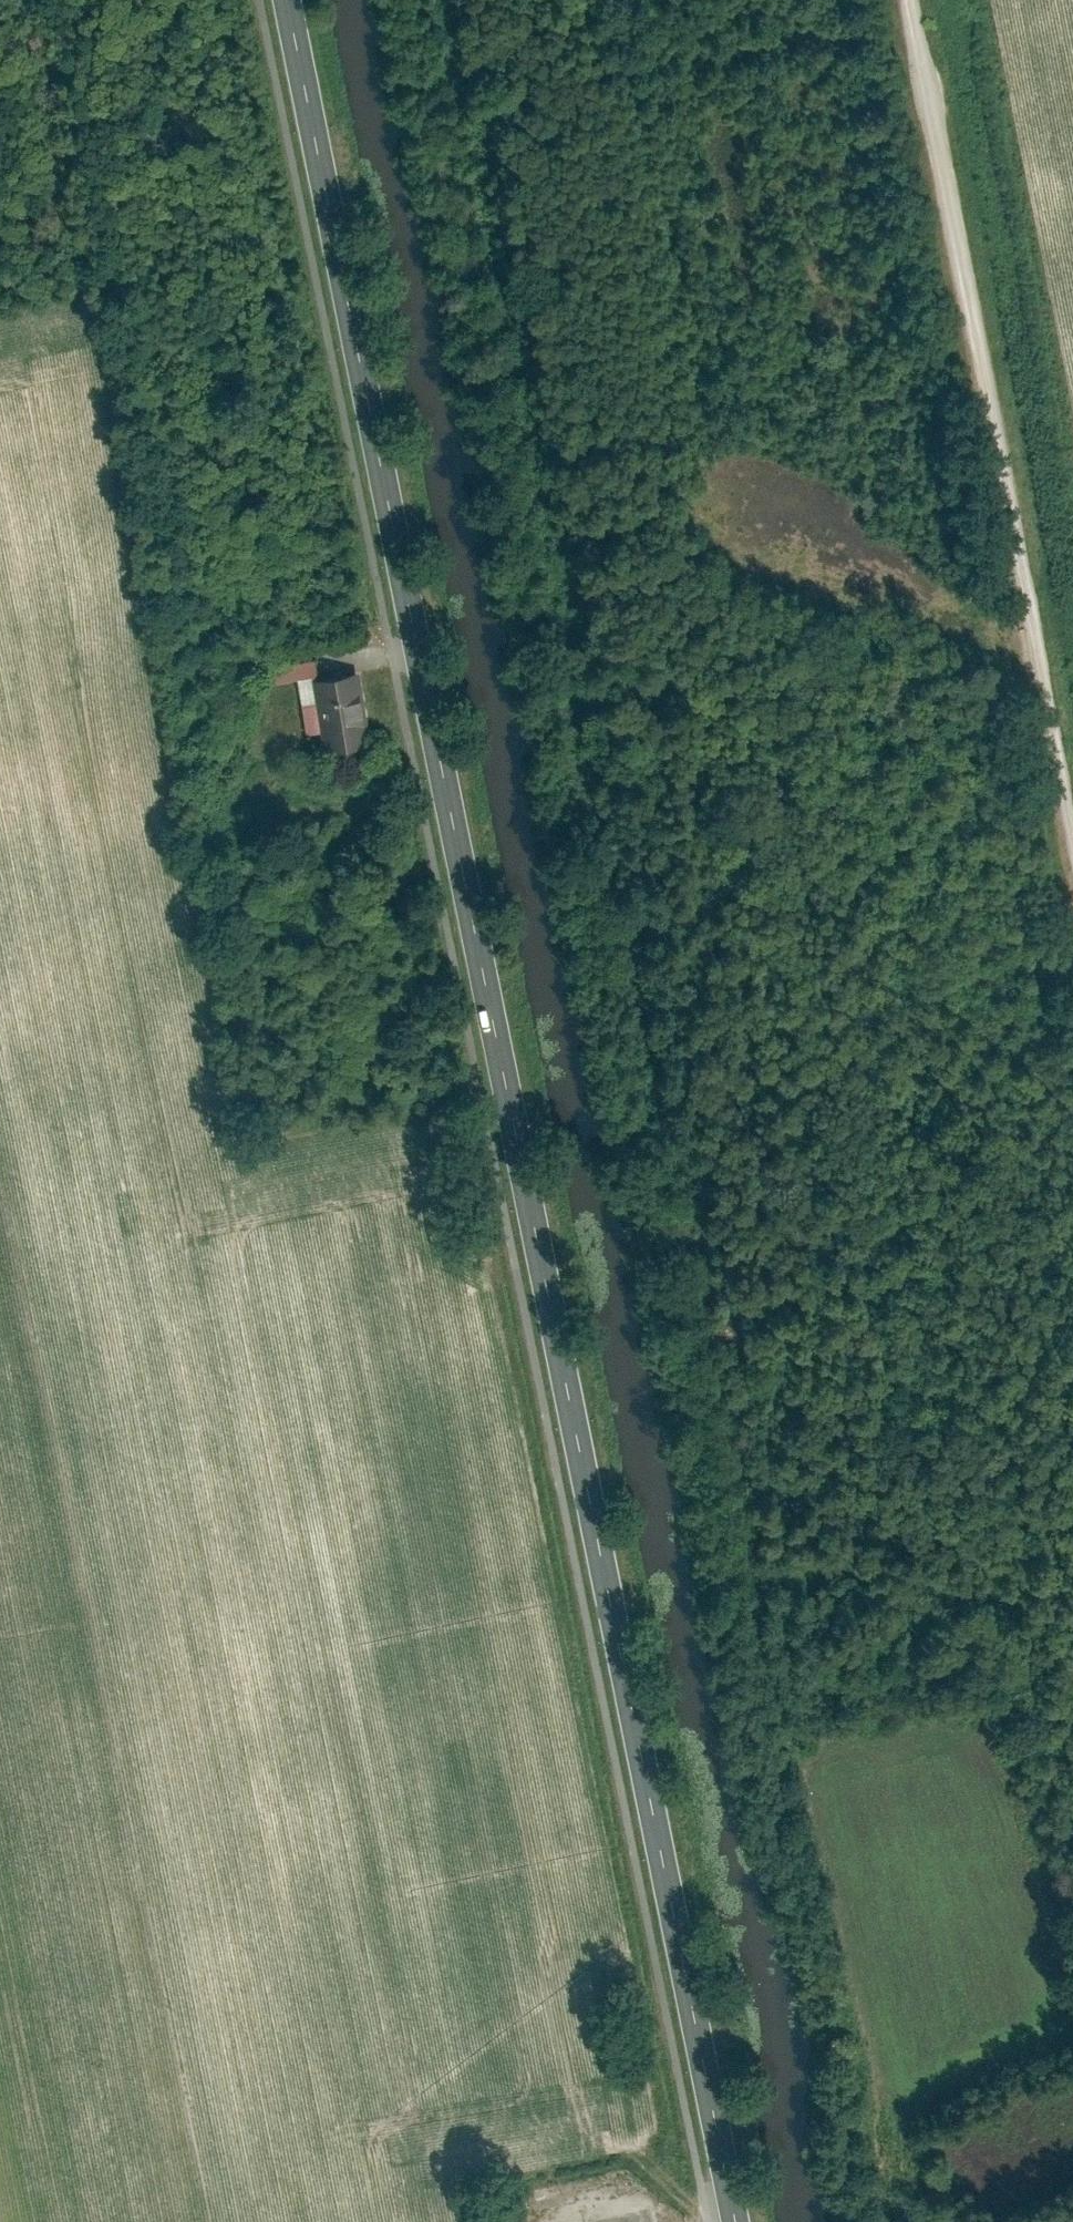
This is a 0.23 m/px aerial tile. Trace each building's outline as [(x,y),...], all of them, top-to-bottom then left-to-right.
[(380,740),(368,665),(325,672),(320,640),(276,647),(281,678),(303,674),(312,730),(329,727),(332,747),(380,740)]
